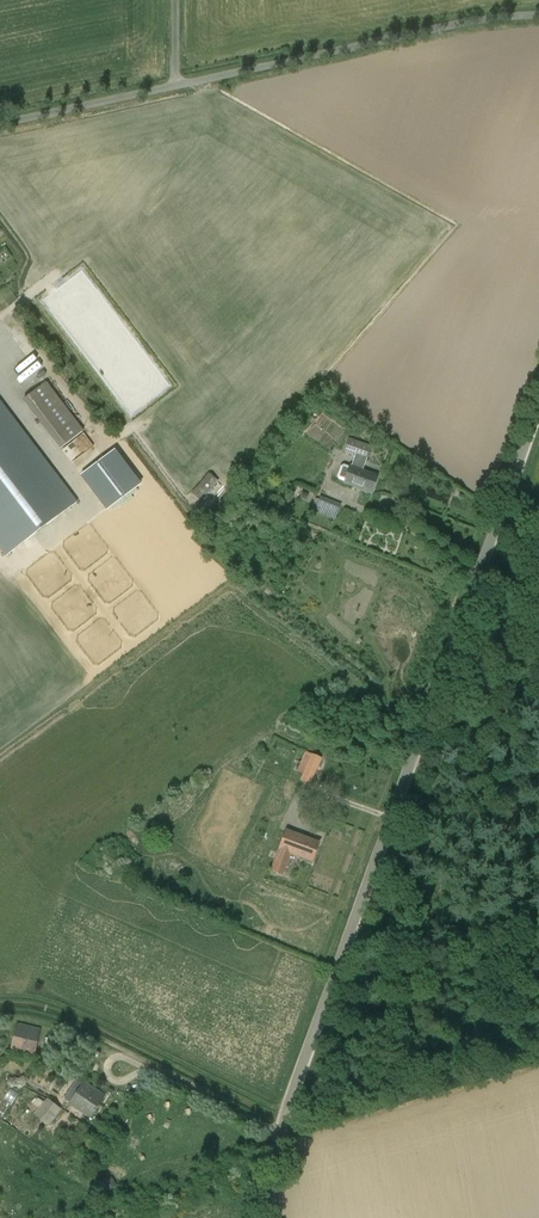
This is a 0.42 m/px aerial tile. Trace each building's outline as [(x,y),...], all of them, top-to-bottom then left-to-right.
[(83,431),(47,383),(24,400),(61,449),(83,431)] [(54,476),(0,405),(0,517),(54,476)] [(343,452),(366,460),(371,446),(348,437),(343,452)] [(350,466),(350,467),(344,464),(340,466),(337,476),(338,479),(345,482),(344,483),(372,493),(378,476),(350,466)] [(201,501),(219,481),(209,473),(192,493),(201,501)] [(318,500),(315,512),(336,518),(339,506),(318,500)] [(310,784),(322,758),(307,751),(298,772),(303,774),(300,780),(310,784)] [(315,812),(306,807),(301,818),(310,823),(315,812)] [(286,831),(280,849),(278,849),(273,862),(271,861),(270,865),(272,866),(270,871),(283,876),(292,853),(313,861),(319,843),(286,831)] [(14,1026),(8,1047),(33,1054),(39,1034),(14,1026)] [(70,1104),(90,1118),(105,1095),(85,1082),(70,1104)] [(48,1127),(62,1109),(47,1098),(33,1115),(48,1127)]
